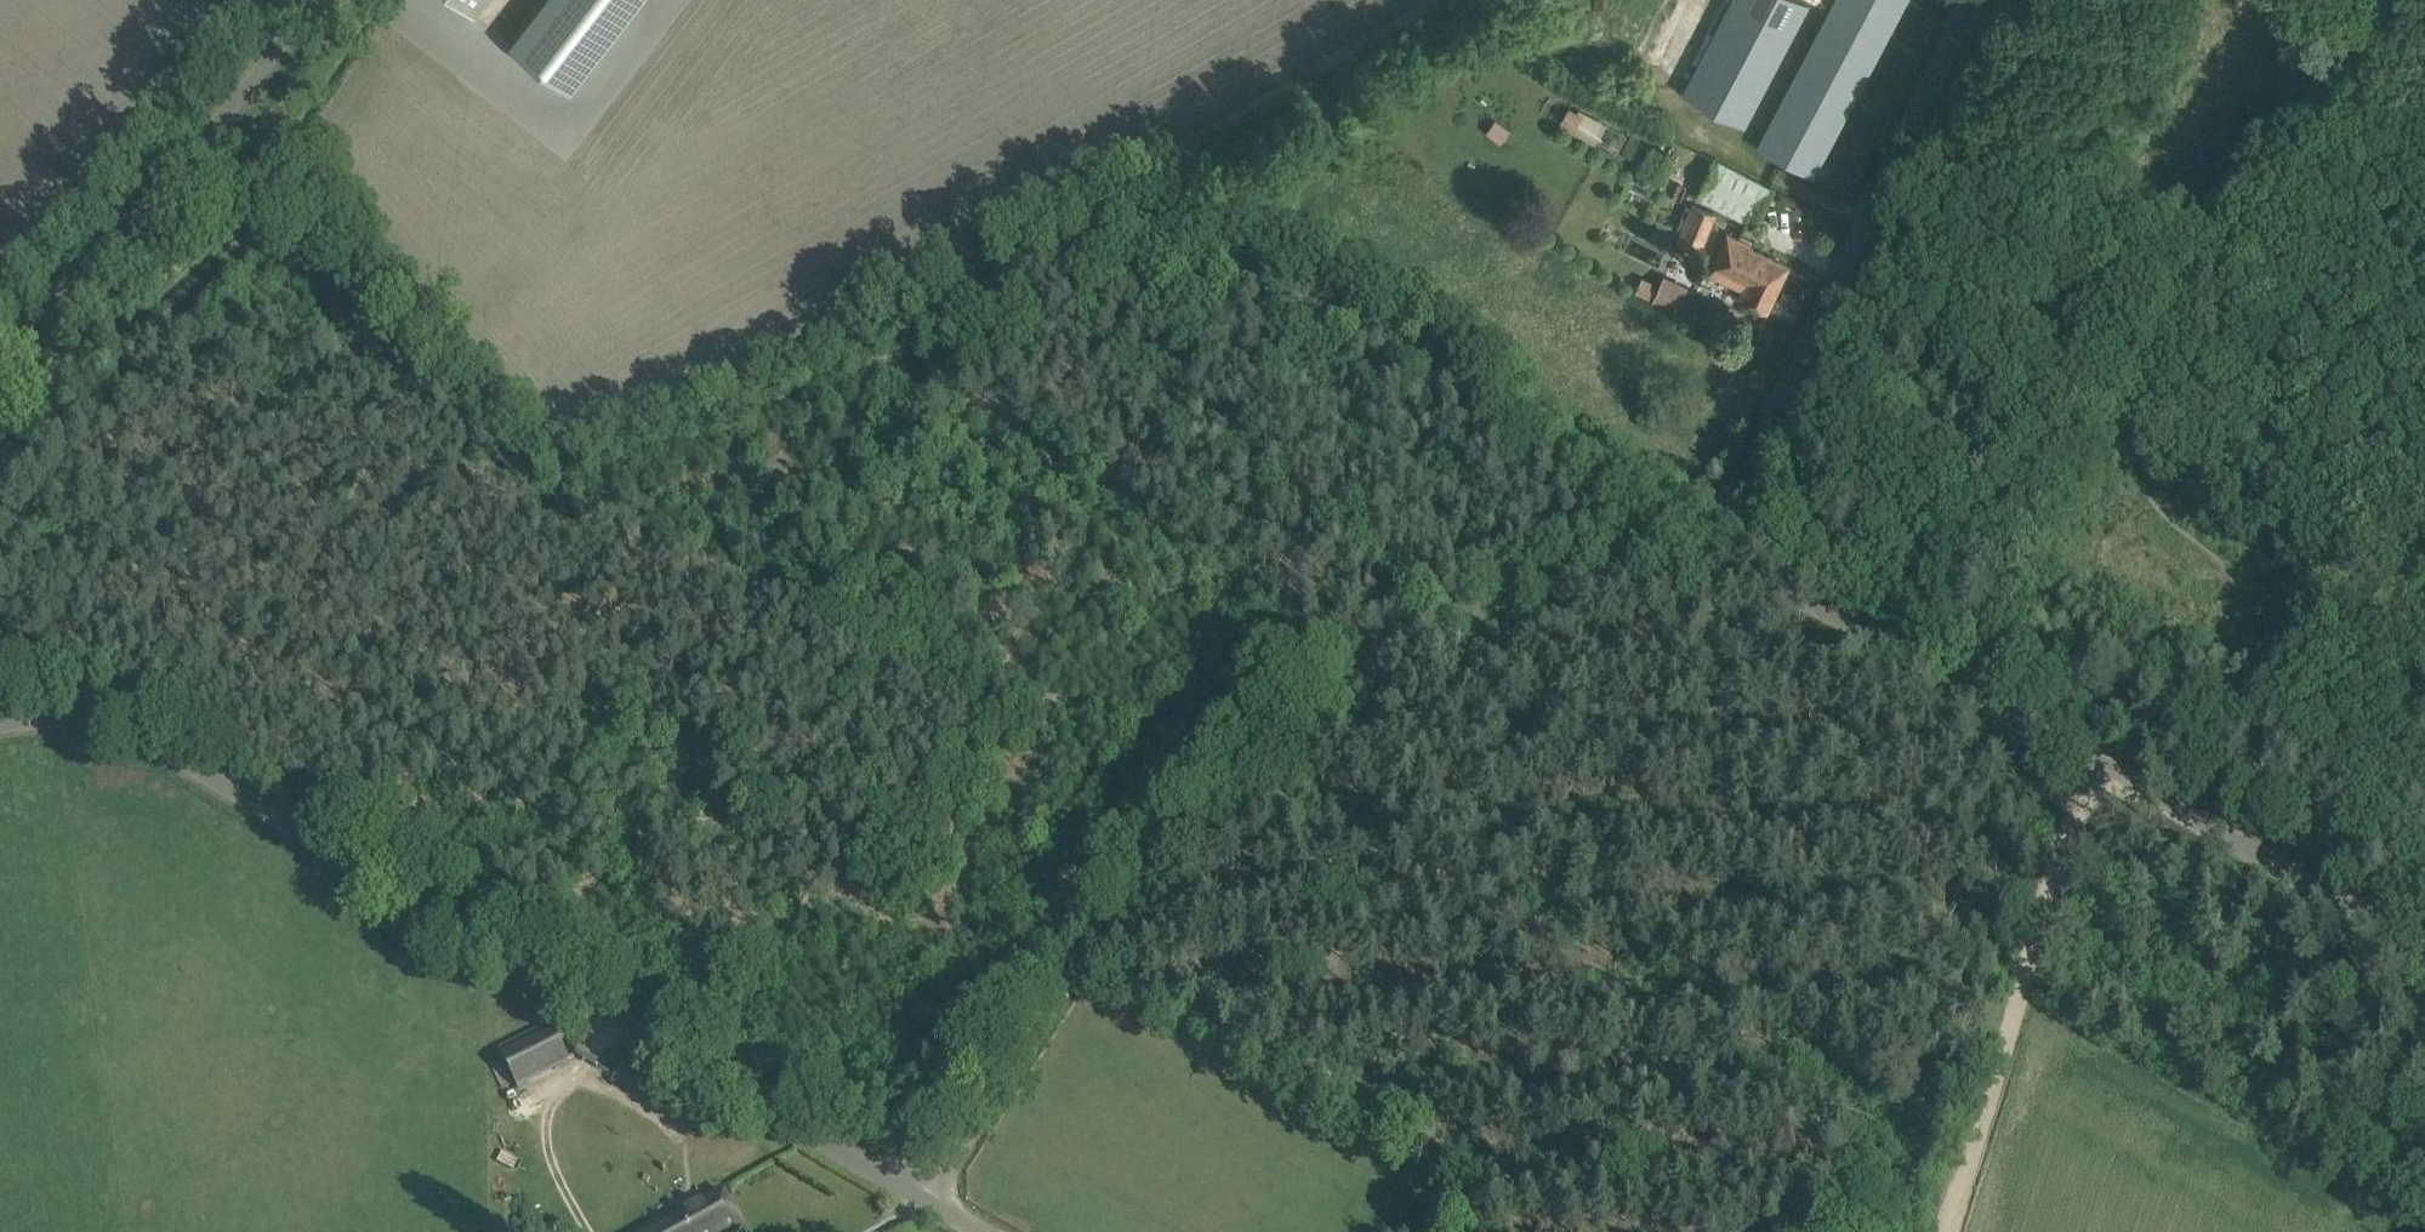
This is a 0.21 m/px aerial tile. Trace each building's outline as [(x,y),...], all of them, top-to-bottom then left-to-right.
[(473,16),(485,0),(453,0),(473,16)] [(510,43),(571,90),(641,0),(542,0),(510,43)] [(1683,92),(1722,112),(1743,123),(1807,1),(1805,0),(1731,0),(1683,92)] [(1813,172),(1903,0),(1836,0),(1760,144),(1813,172)] [(1770,187),(1748,176),(1717,160),(1699,196),(1751,223),(1770,187)] [(1680,238),(1701,247),(1716,212),(1694,203),(1680,238)] [(1710,270),(1709,273),(1725,280),(1744,289),(1740,297),(1766,309),(1787,265),(1748,246),(1750,244),(1728,233),(1714,262),(1710,270)] [(1637,290),(1674,307),(1686,282),(1664,272),(1660,282),(1644,275),(1637,290)] [(515,1085),(571,1067),(557,1027),(502,1046),(515,1085)] [(743,1229),(722,1191),(648,1231),(737,1231),(743,1229)]
